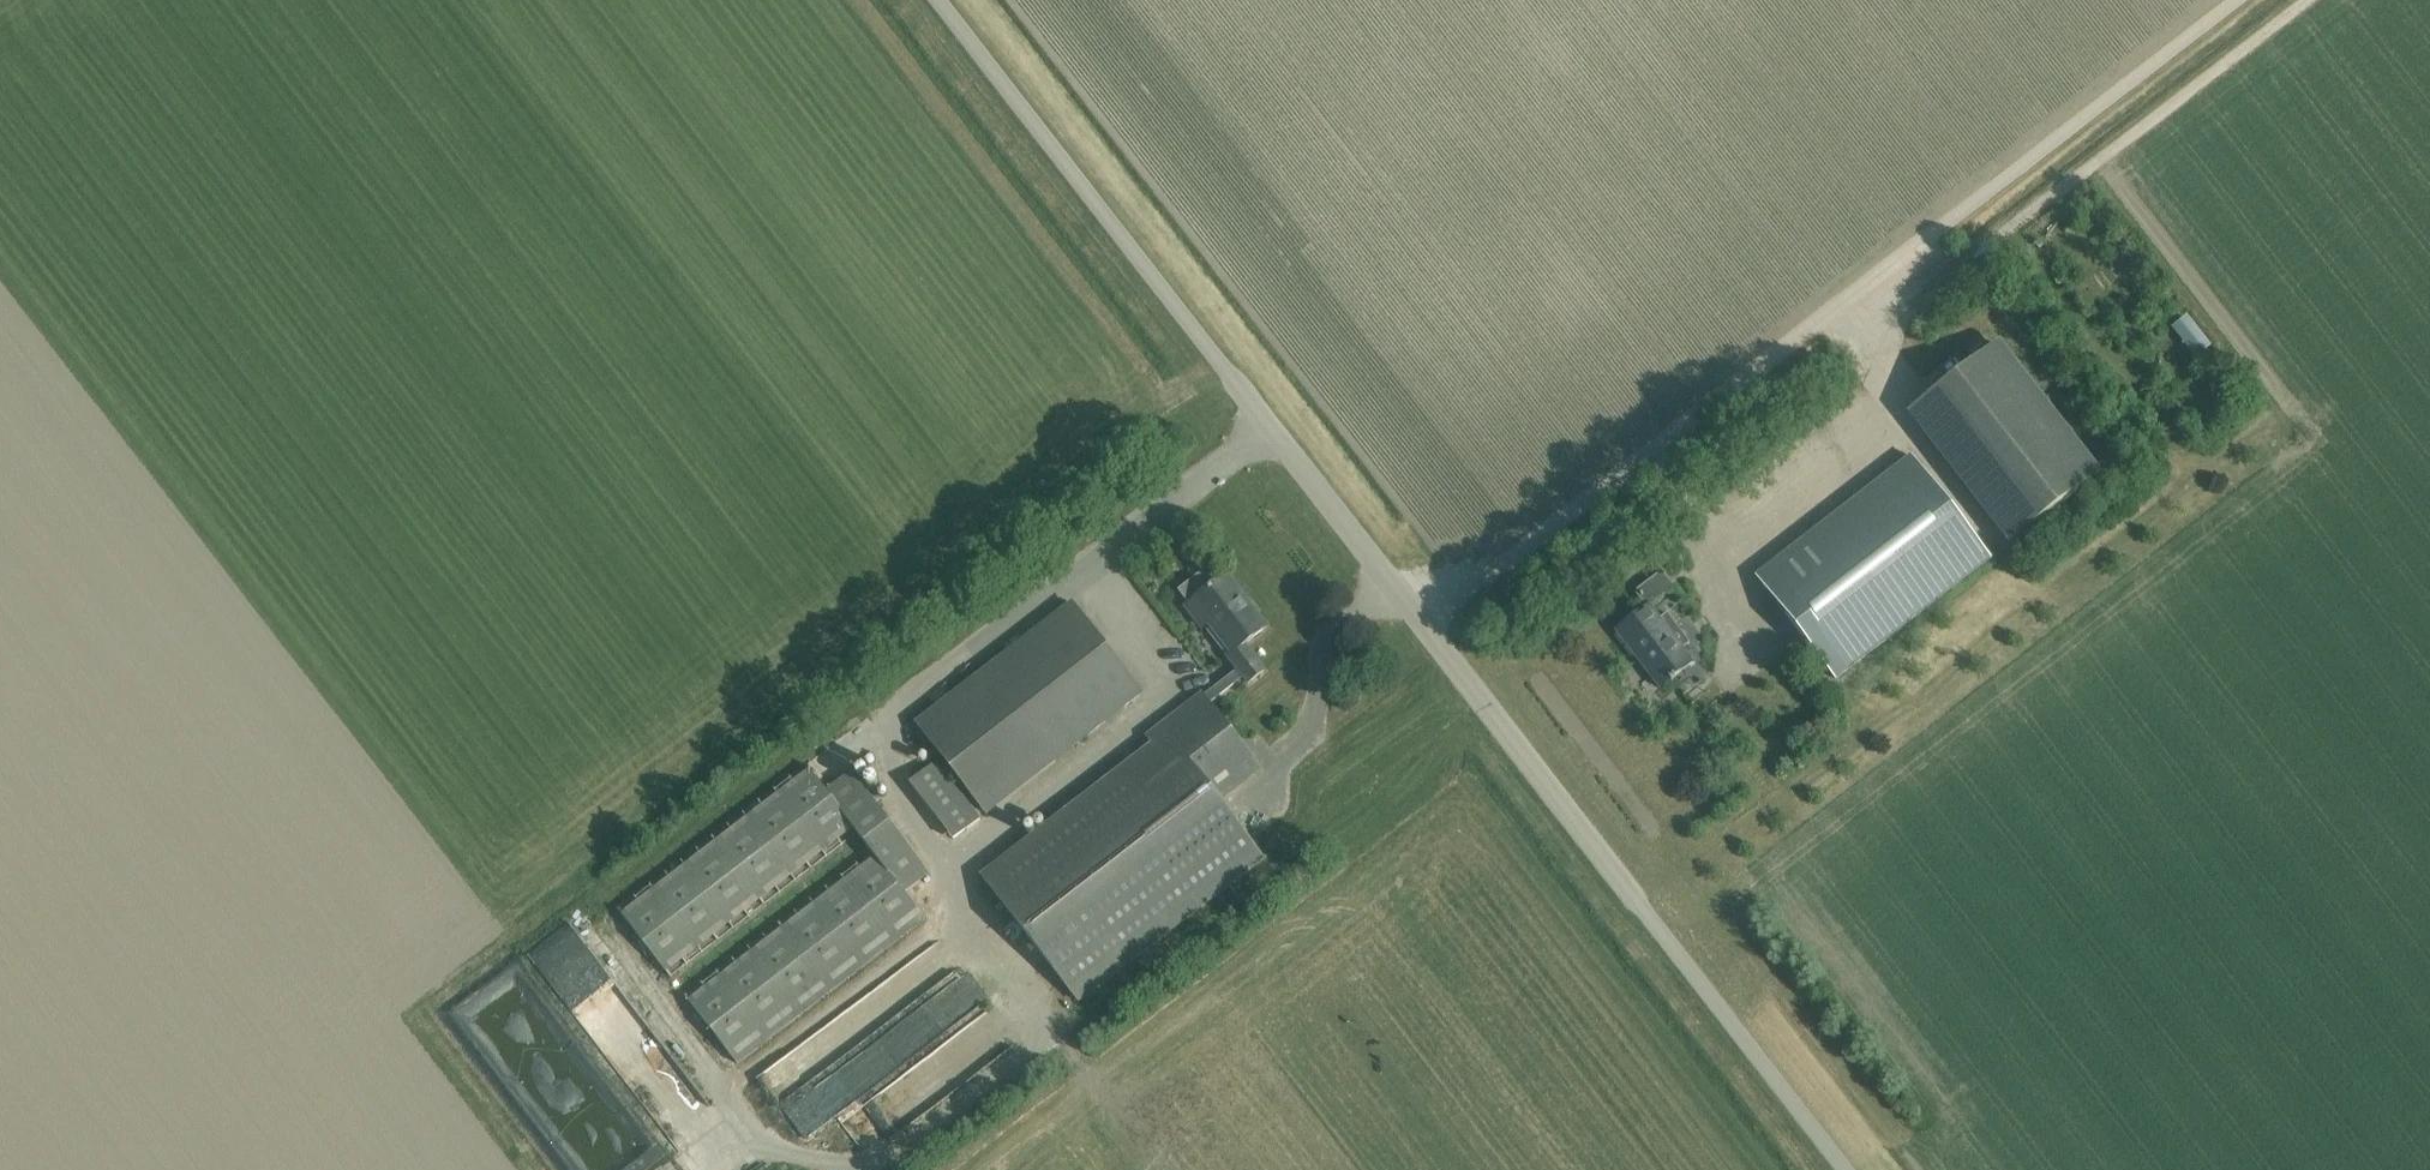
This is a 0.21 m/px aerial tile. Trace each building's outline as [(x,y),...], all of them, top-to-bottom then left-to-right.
[(1974,361),(1933,393),(2035,524),(2098,475),(1997,344),(1989,349),(1982,340),(1966,352),(1974,361)] [(1835,679),(1991,558),(1912,456),(1756,576),(1835,679)] [(1674,676),(1693,662),(1683,648),(1690,643),(1667,613),(1660,618),(1650,605),(1673,587),(1662,571),(1635,592),(1647,607),(1616,631),(1660,688),(1670,680),(1671,682),(1676,678),(1674,676)] [(1232,652),(1227,656),(1247,683),(1264,671),(1244,645),(1267,627),(1226,574),(1185,606),(1199,625),(1206,619),(1232,652)] [(917,722),(937,749),(987,813),(1141,694),(1071,603),(917,722)] [(1145,737),(1152,745),(981,877),(1076,1000),(1262,857),(1219,800),(1261,768),(1203,692),(1145,737)] [(828,769),(850,755),(844,745),(822,759),(828,769)] [(951,840),(987,813),(937,749),(902,776),(951,840)] [(904,891),(928,872),(851,772),(827,791),(806,764),(618,909),(670,976),(857,832),(872,851),(684,995),(736,1063),(924,918),(904,891)] [(616,955),(626,949),(610,927),(601,933),(616,955)] [(841,1085),(855,1103),(900,1068),(885,1050),(841,1085)] [(642,1169),(679,1169),(620,1076),(593,1093),(642,1169)]
